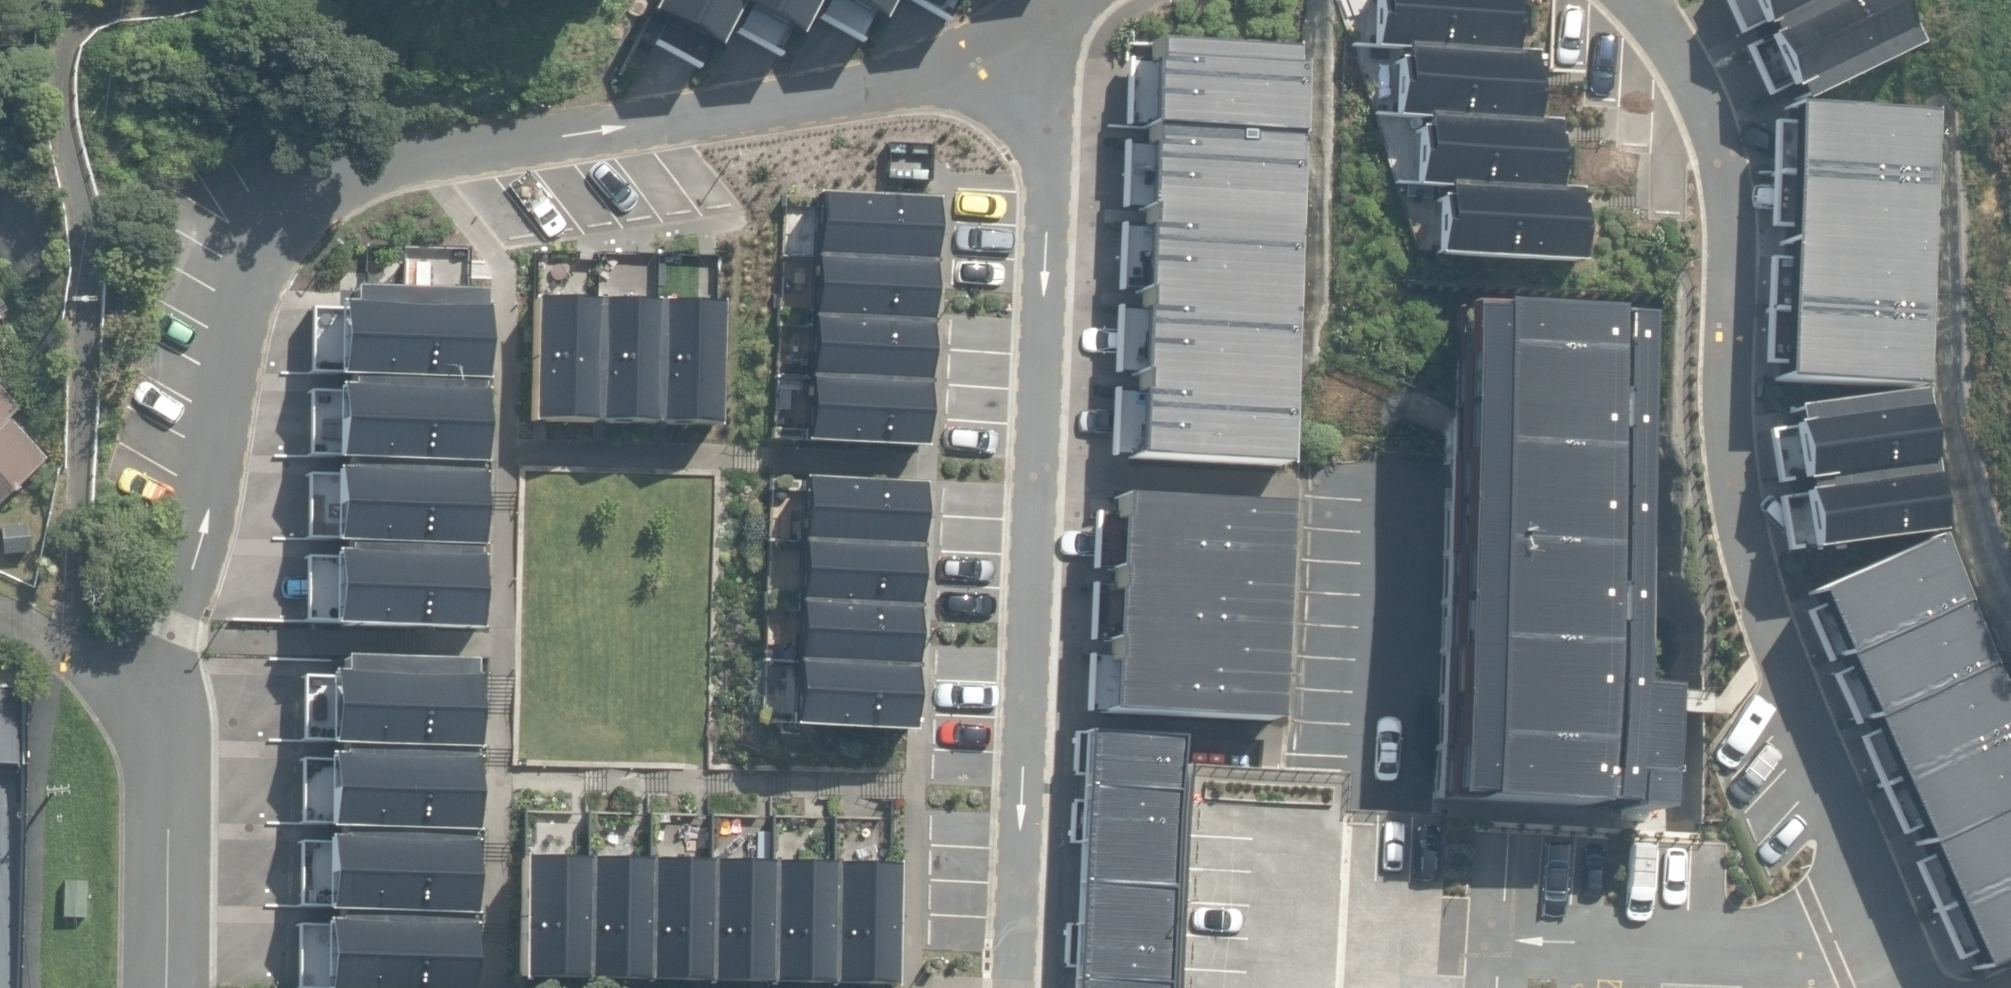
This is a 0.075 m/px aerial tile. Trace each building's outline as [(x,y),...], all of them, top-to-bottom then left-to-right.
[(707,58),(728,19),(739,0),(657,0),(644,24),(707,58)] [(728,19),(789,50),(812,4),(814,0),(739,0),(728,19)] [(812,4),(872,35),(890,0),(814,0),(812,4)] [(960,18),(969,0),(925,0),(960,18)] [(1388,53),(1510,57),(1512,4),(1507,4),(1507,0),(1370,0),(1368,52),(1388,53)] [(1774,34),(1842,0),(1758,0),(1774,34)] [(1806,97),(1885,58),(1857,0),(1842,0),(1774,34),(1806,97)] [(1144,127),(1297,134),(1300,50),(1148,43),(1144,127)] [(1386,121),(1409,122),(1532,126),(1534,73),(1528,73),(1529,58),(1510,57),(1388,53),(1386,121)] [(1809,105),(1804,174),(1890,177),(1894,108),(1809,105)] [(1407,189),(1430,189),(1554,194),(1556,141),(1551,141),(1552,127),(1532,126),(1409,122),(1407,189)] [(1140,211),(1293,218),(1297,134),(1144,127),(1140,211)] [(1804,174),(1799,242),(1886,246),(1890,177),(1804,174)] [(1554,194),(1430,189),(1428,263),(1576,268),(1578,210),(1573,210),(1574,194),(1554,194)] [(807,261),(929,266),(931,204),(810,198),(807,261)] [(1136,295),(1289,301),(1293,218),(1140,211),(1136,295)] [(1799,242),(1794,310),(1882,315),(1886,246),(1799,242)] [(804,323),(926,328),(929,266),(807,261),(804,323)] [(329,383),(343,383),(480,384),(482,312),(478,312),(478,296),(345,294),(344,308),(332,308),(329,383)] [(1133,378),(1286,385),(1289,301),(1136,295),(1133,378)] [(593,304),(531,303),(527,425),(589,427),(593,304)] [(655,306),(593,304),(589,427),(652,428),(655,306)] [(717,308),(655,306),(652,428),(714,430),(717,308)] [(1626,687),(1643,318),(1462,310),(1438,808),(1653,817),(1654,785),(1660,785),(1663,687),(1626,687)] [(1794,310),(1790,379),(1878,384),(1882,315),(1794,310)] [(801,385),(923,390),(926,328),(804,323),(801,385)] [(1129,462),(1282,469),(1286,385),(1133,378),(1129,462)] [(480,384),(343,383),(343,392),(327,391),(327,465),(341,466),(478,468),(480,384)] [(798,448),(921,452),(923,390),(801,385),(798,448)] [(44,460),(7,420),(18,410),(0,390),(0,501),(44,460)] [(1793,412),(1802,481),(1892,469),(1883,401),(1793,412)] [(341,466),(341,475),(328,475),(326,549),(339,550),(476,549),(478,468),(341,466)] [(1802,481),(1811,549),(1901,537),(1892,469),(1802,481)] [(915,551),(918,489),(800,484),(796,545),(915,551)] [(1278,582),(1281,509),(1115,502),(1111,574),(1278,582)] [(0,554),(28,551),(26,526),(0,528),(0,553),(0,554)] [(1798,599),(1826,662),(1965,600),(1937,537),(1798,599)] [(912,613),(915,551),(796,545),(792,607),(912,613)] [(476,549),(339,550),(339,558),(326,557),(325,632),(474,635),(476,549)] [(1274,654),(1278,582),(1111,574),(1107,646),(1274,654)] [(1826,662),(1854,724),(1993,663),(1965,600),(1826,662)] [(909,675),(912,613),(792,607),(789,669),(909,675)] [(1271,726),(1274,654),(1107,646),(1104,718),(1271,726)] [(1882,787),(2010,730),(2010,702),(1993,663),(1854,724),(1882,787)] [(323,751),(337,751),(474,754),(476,681),(472,681),(472,665),(339,664),(339,678),(324,677),(323,751)] [(906,737),(909,675),(789,669),(785,731),(906,737)] [(22,768),(27,690),(0,688),(0,766),(22,768)] [(1910,850),(2010,805),(2010,730),(1882,787),(1910,850)] [(1080,791),(1177,796),(1180,739),(1083,734),(1080,791)] [(474,754),(337,751),(337,761),(321,761),(320,835),(335,835),(472,839),(474,754)] [(1076,886),(1173,890),(1177,796),(1080,791),(1076,886)] [(1938,913),(2010,880),(2010,805),(1910,850),(1938,913)] [(472,839),(335,835),(335,844),(322,844),(320,918),(333,918),(470,921),(472,839)] [(581,862),(519,861),(515,983),(577,984),(581,862)] [(644,863),(581,862),(577,984),(640,986),(644,863)] [(706,864),(644,863),(640,986),(702,987),(706,864)] [(706,864),(702,987),(738,987),(765,987),(768,865),(706,864)] [(768,865),(765,987),(827,987),(831,866),(768,865)] [(831,866),(827,987),(890,987),(893,867),(831,866)] [(1966,976),(2010,956),(2010,880),(1938,913),(1966,976)] [(1072,982),(1169,986),(1173,890),(1076,886),(1072,982)] [(333,918),(333,927),(320,926),(319,987),(469,987),(470,921),(333,918)]
